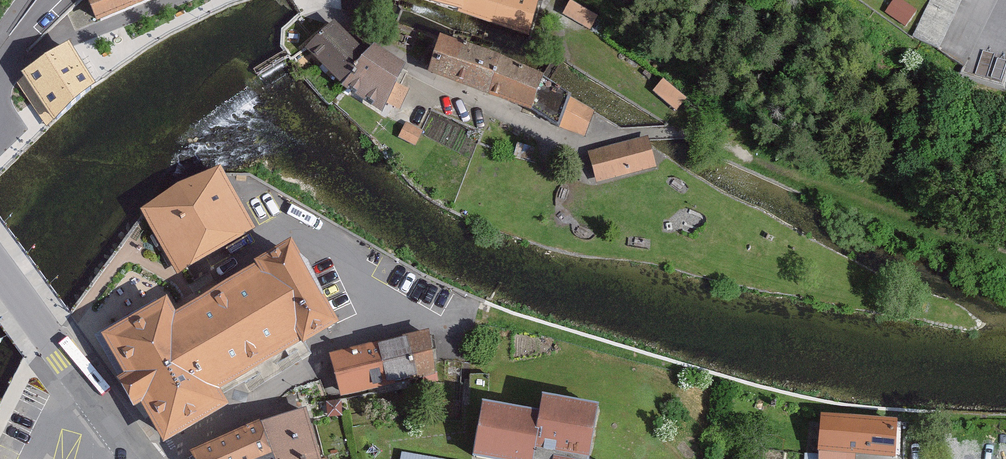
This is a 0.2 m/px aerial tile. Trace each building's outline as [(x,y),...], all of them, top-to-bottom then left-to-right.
[(98,20),(146,0),(90,0),(98,20)] [(459,4),(529,27),(537,0),(444,0),(459,4)] [(961,0),(930,0),(913,36),(939,48),(961,0)] [(575,1),(566,16),(594,33),(603,18),(575,1)] [(334,23),(310,47),(343,80),(367,53),(334,23)] [(442,38),(431,68),(528,104),(539,74),(500,56),(442,38)] [(22,79),(53,125),(97,83),(70,43),(59,50),(23,73),(26,76),(22,79)] [(367,53),(343,80),(380,106),(401,68),(373,48),(367,53)] [(669,81),(657,95),(680,115),(692,102),(669,81)] [(410,125),(402,140),(420,150),(428,134),(410,125)] [(589,151),(598,182),(653,167),(644,136),(589,151)] [(141,209),(177,274),(256,228),(221,166),(141,209)] [(141,404),(164,444),(229,404),(220,389),(301,343),(303,345),(340,323),(291,238),(255,260),(255,264),(175,311),(166,296),(101,334),(123,374),(117,378),(126,394),(133,408),(141,404)] [(334,355),(346,400),(444,374),(432,329),(334,355)] [(607,409),(551,398),(547,415),(484,402),(474,454),(499,458),(597,458),(607,409)] [(311,406),(266,421),(279,458),(329,458),(311,406)] [(906,424),(824,416),(820,451),(902,458),(906,424)] [(276,455),(262,425),(193,457),(193,458),(267,458),(276,455)]
